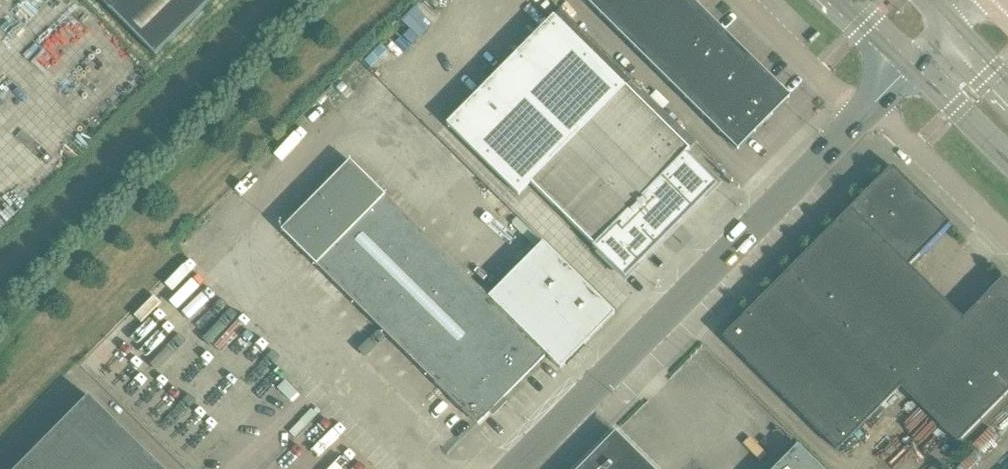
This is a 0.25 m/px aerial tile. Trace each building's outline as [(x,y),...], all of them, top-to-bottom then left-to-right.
[(155,56),(212,0),(100,0),(155,56)] [(688,0),(587,0),(600,13),(599,14),(601,16),(602,15),(618,30),(617,31),(618,32),(619,32),(635,47),(634,48),(635,49),(636,49),(651,64),(651,65),(653,66),(668,81),(669,83),(670,82),(680,92),(685,97),(684,98),(686,100),(687,99),(702,114),(701,115),(702,116),(703,116),(719,131),(718,132),(720,133),(721,132),(736,148),(735,148),(736,149),(737,150),(738,148),(737,148),(751,134),(752,135),(753,134),(752,132),(769,116),(770,117),(771,116),(770,115),(787,98),(788,99),(789,98),(788,96),(787,97),(771,82),(772,81),(771,79),(770,80),(754,65),(755,64),(754,62),(753,64),(737,48),(738,47),(737,46),(735,47),(720,31),(721,30),(719,29),(718,30),(703,14),(704,13),(702,12),(701,13),(688,0)] [(696,143),(680,128),(561,10),(554,17),(553,17),(446,125),(518,196),(530,184),(592,245),(593,246),(592,247),(625,279),(717,186),(685,154),(696,143)] [(385,196),(350,162),(281,231),(316,266),(465,413),(457,422),(458,423),(454,427),(465,438),(546,356),(560,370),(565,364),(567,366),(585,347),(584,346),(615,314),(543,243),(488,298),(385,196)] [(723,338),(763,378),(933,209),(891,168),(723,338)] [(763,378),(837,451),(900,387),(957,443),(1007,392),(1007,283),(1004,280),(963,322),(907,267),(949,225),(933,209),(763,378)] [(88,397),(18,468),(162,468),(88,397)] [(615,433),(580,468),(647,468),(646,468),(648,466),(615,433)] [(797,446),(775,468),(820,468),(797,446)]
